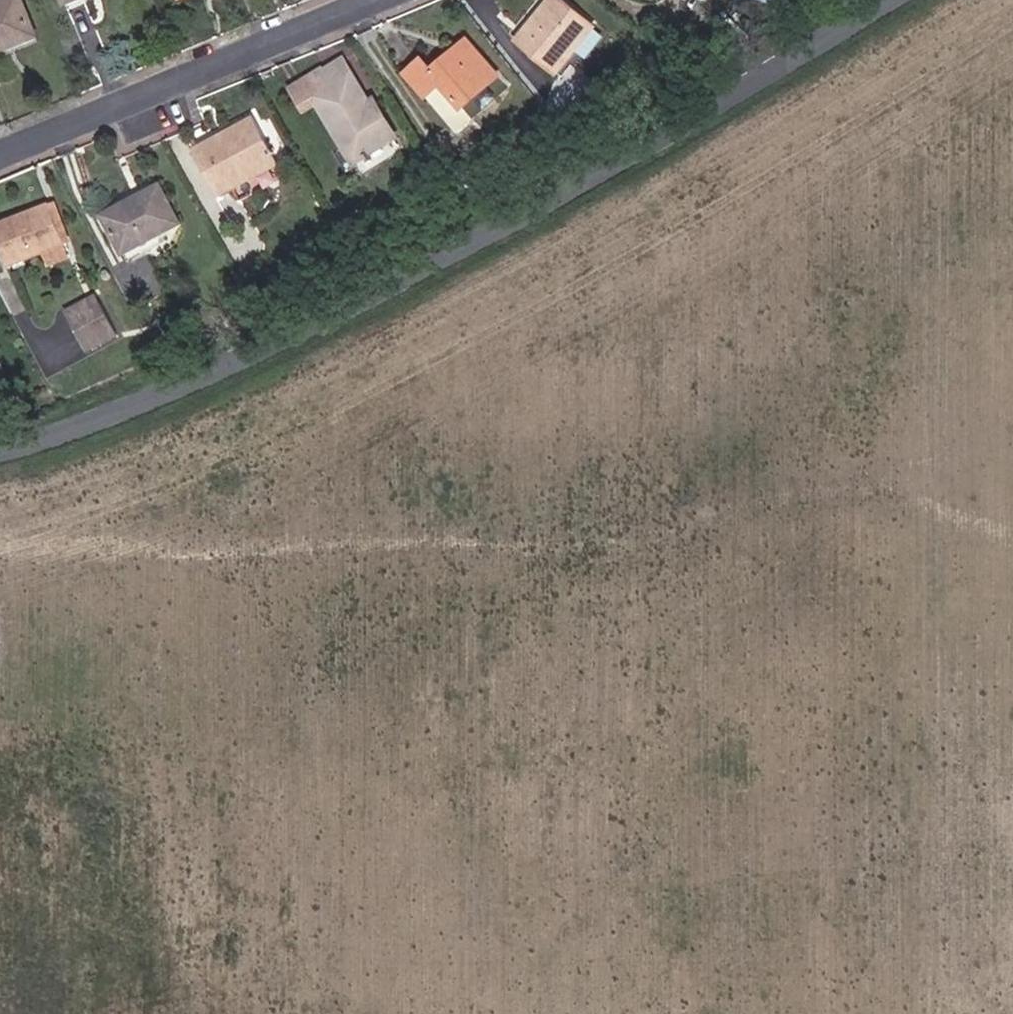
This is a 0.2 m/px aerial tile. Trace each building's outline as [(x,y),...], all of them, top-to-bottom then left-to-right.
[(0,4),(0,59),(48,40),(30,0),(10,0),(0,4)] [(526,41),(574,79),(610,26),(571,0),(558,0),(526,41)] [(517,77),(478,37),(447,67),(436,55),(413,74),(437,101),(453,87),(478,114),(517,77)] [(381,100),(352,58),(329,73),(339,91),(326,106),(371,169),(413,141),(386,97),(381,100)] [(306,113),(323,102),(312,83),(294,94),(306,113)] [(263,120),(204,150),(231,199),(292,168),(263,120)] [(164,183),(111,213),(135,258),(169,240),(164,232),(186,220),(164,183)] [(71,240),(51,202),(0,228),(0,245),(13,269),(54,249),(71,240)] [(78,253),(71,240),(54,249),(60,262),(78,253)] [(101,303),(96,294),(87,299),(92,308),(101,303)] [(118,334),(101,303),(92,308),(87,299),(65,311),(87,350),(118,334)]
